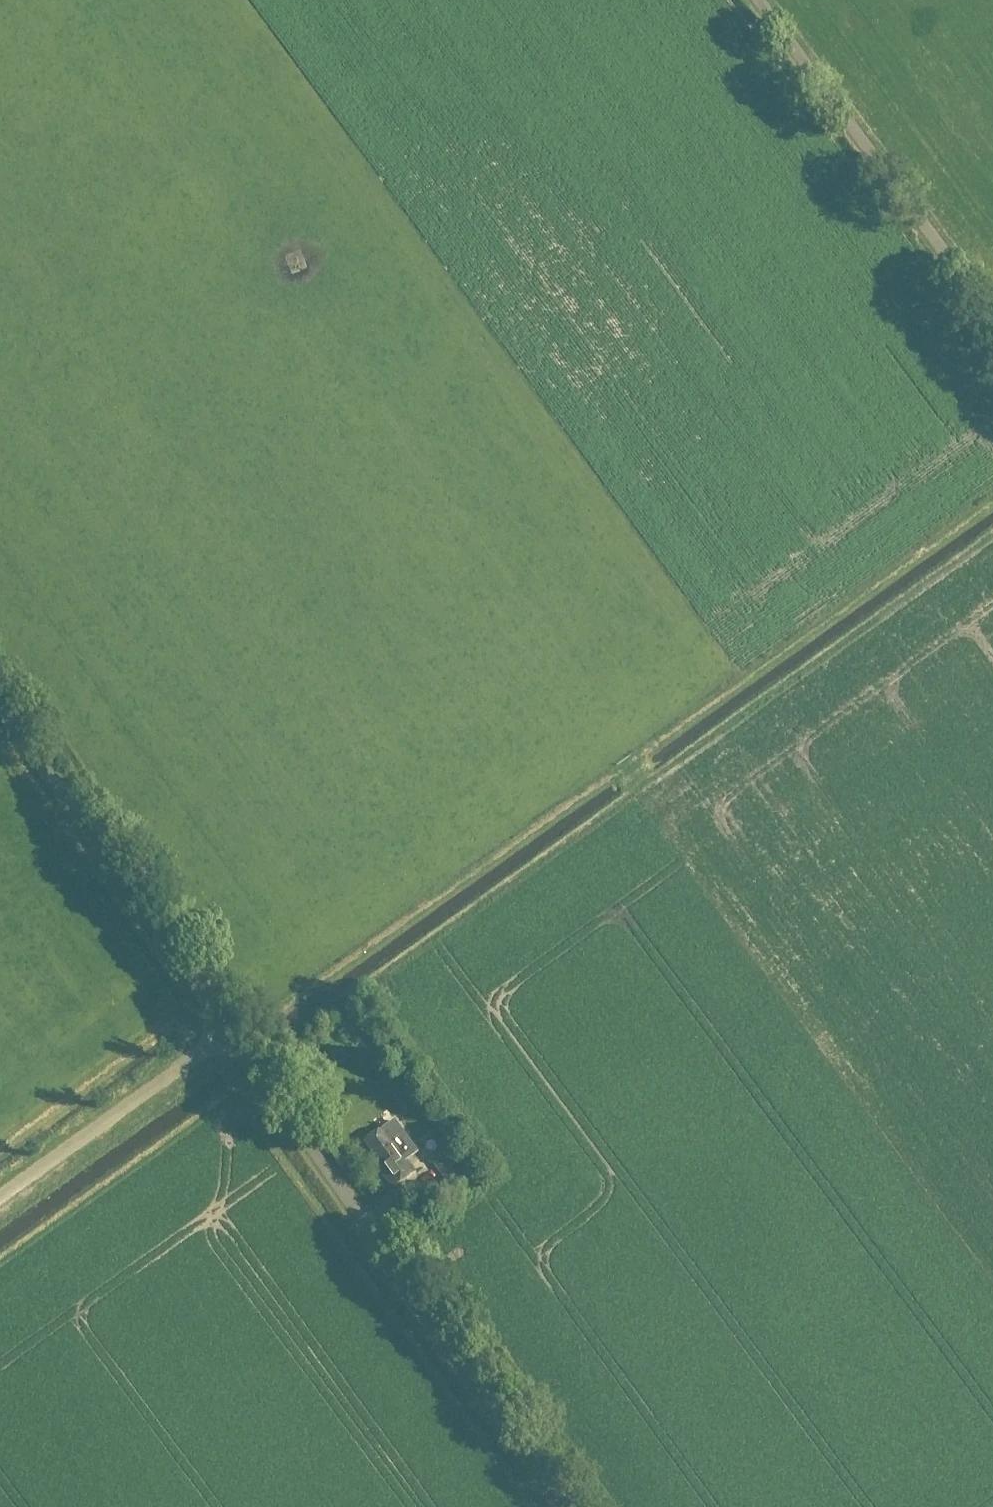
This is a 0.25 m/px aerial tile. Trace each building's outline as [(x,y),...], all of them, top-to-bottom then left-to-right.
[(392,1192),(415,1177),(383,1131),(364,1145),(374,1159),(371,1162),(392,1192)] [(418,1163),(433,1155),(425,1140),(410,1149),(418,1163)] [(451,1155),(435,1166),(453,1193),(470,1181),(451,1155)]
